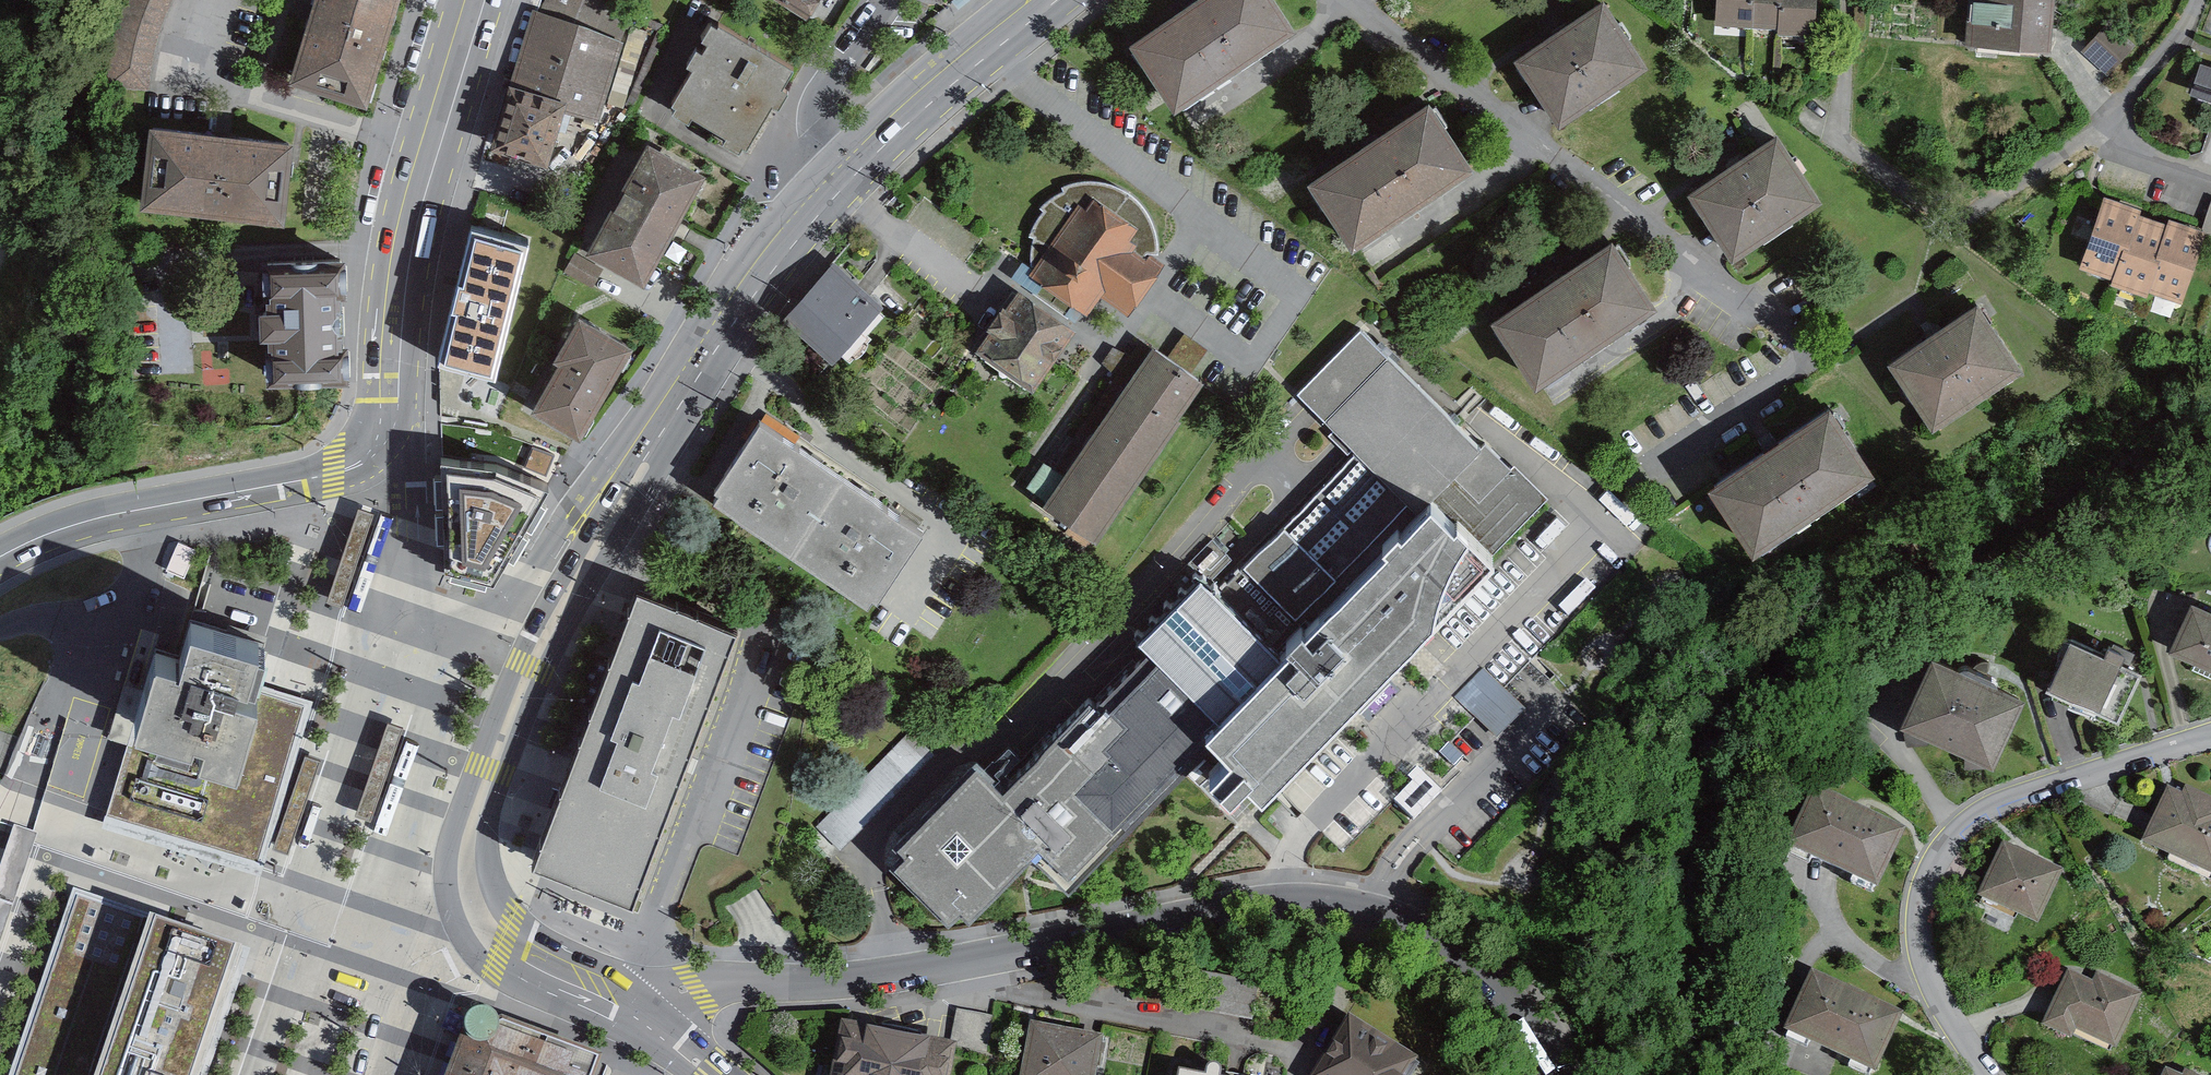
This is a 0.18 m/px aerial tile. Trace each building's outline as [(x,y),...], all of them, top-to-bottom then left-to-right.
[(119,32),(112,79),(155,84),(160,41),(172,4),(174,0),(130,0),(119,32)] [(295,82),(365,103),(397,0),(320,0),(295,82)] [(535,16),(612,39),(624,11),(596,0),(542,0),(535,16)] [(806,13),(814,0),(786,0),(806,13)] [(958,10),(971,0),(954,0),(952,2),(958,10)] [(1137,46),(1177,106),(1293,29),(1274,0),(1205,0),(1137,46)] [(1752,23),(1753,0),(1720,0),(1718,21),(1752,23)] [(1781,25),(1783,0),(1753,0),(1752,23),(1781,25)] [(1781,25),(1781,31),(1815,33),(1817,0),(1783,0),(1781,25)] [(1968,44),(2048,51),(2052,0),(1972,0),(1968,44)] [(1566,34),(1525,63),(1566,123),(1649,66),(1608,6),(1566,34)] [(535,16),(513,88),(565,104),(594,112),(616,40),(612,39),(535,16)] [(794,69),(717,23),(669,103),(747,148),(794,69)] [(2133,50),(2108,26),(2084,50),(2109,75),(2133,50)] [(2200,59),(2189,91),(2210,99),(2210,63),(2200,59)] [(513,88),(495,148),(547,163),(565,104),(513,88)] [(1431,109),(1315,186),(1356,247),(1472,169),(1431,109)] [(288,217),(295,144),(157,131),(150,204),(288,217)] [(1777,132),(1693,189),(1735,249),(1818,192),(1777,132)] [(694,178),(639,148),(581,255),(635,285),(668,226),(694,178)] [(1037,244),(1040,261),(1094,298),(1104,283),(1133,303),(1164,258),(1149,248),(1152,244),(1164,245),(1163,231),(1161,220),(1155,209),(1149,201),(1143,193),(1134,186),(1124,181),(1115,177),(1104,175),(1092,174),(1081,175),(1068,179),(1070,184),(1058,190),(1045,201),(1049,204),(1041,215),(1036,229),(1040,229),(1037,244)] [(2082,263),(2116,275),(2137,215),(2139,210),(2105,199),(2082,263)] [(2203,231),(2210,233),(2210,205),(2203,231)] [(2170,227),(2137,215),(2116,275),(2114,280),(2147,291),(2149,286),(2170,227)] [(2171,222),(2170,227),(2149,286),(2183,297),(2205,233),(2171,222)] [(532,238),(478,224),(444,360),(499,374),(532,238)] [(1608,233),(1492,310),(1533,370),(1649,293),(1608,233)] [(340,265),(271,269),(276,377),(345,373),(340,265)] [(859,293),(831,266),(784,317),(836,364),(842,357),(848,362),(888,318),(859,293)] [(1074,330),(1024,295),(983,353),(1034,388),(1074,330)] [(1976,297),(1893,354),(1934,414),(2018,357),(1976,297)] [(629,348),(583,321),(561,359),(566,362),(539,409),(580,433),(581,431),(629,348)] [(1456,419),(1363,329),(1299,394),(1359,452),(1233,581),(1212,561),(1142,633),(1154,644),(1102,697),(1095,691),(1007,781),(983,758),(903,840),(912,849),(896,866),(948,917),(960,904),(971,914),(1036,848),(1074,885),(1215,740),(1265,788),(1546,503),(1513,471),(1496,489),(1467,461),(1482,445),(1456,419)] [(1203,383),(1156,352),(1052,503),(1099,535),(1203,383)] [(1830,401),(1714,478),(1716,481),(1755,538),(1871,461),(1830,401)] [(923,531),(759,423),(710,497),(714,499),(710,505),(866,608),(872,599),(876,602),(879,598),(923,531)] [(444,451),(449,566),(497,578),(553,483),(522,468),(500,457),(444,451)] [(1047,460),(1030,484),(1049,498),(1066,474),(1047,460)] [(372,507),(360,503),(328,596),(341,600),(372,507)] [(535,853),(638,891),(738,623),(636,585),(535,853)] [(254,673),(257,661),(263,663),(275,625),(205,604),(194,642),(170,634),(157,676),(148,705),(206,723),(208,716),(220,719),(214,737),(252,749),(274,679),(254,673)] [(2194,607),(2174,651),(2210,667),(2210,615),(2194,607)] [(2103,660),(2069,644),(2048,688),(2118,721),(2139,676),(2119,667),(2124,655),(2109,648),(2103,660)] [(2020,702),(1929,661),(1900,725),(1991,766),(2020,702)] [(1455,696),(1498,737),(1526,709),(1483,667),(1455,696)] [(312,691),(274,679),(252,749),(214,737),(220,719),(208,716),(206,723),(148,705),(157,676),(146,673),(104,811),(260,859),(312,691)] [(401,724),(389,720),(358,813),(370,817),(401,724)] [(836,845),(931,750),(909,729),(815,824),(836,845)] [(319,756),(306,752),(275,845),(287,849),(319,756)] [(2150,841),(2210,869),(2210,805),(2189,794),(2185,802),(2171,796),(2150,841)] [(1901,836),(1814,796),(1791,848),(1878,888),(1901,836)] [(0,861),(0,947),(37,836),(11,828),(0,861)] [(2060,875),(2006,849),(1985,894),(2039,919),(2060,875)] [(78,889),(14,1074),(198,1074),(242,944),(78,889)] [(1900,1019),(1813,979),(1789,1030),(1876,1070),(1900,1019)] [(2071,980),(2050,1024),(2073,1035),(2077,1027),(2116,1046),(2138,1001),(2100,983),(2096,991),(2071,980)] [(1195,1011),(1254,1020),(1258,990),(1199,982),(1195,1011)] [(997,1015),(960,1007),(952,1043),(990,1051),(997,1015)] [(602,1057),(475,1011),(451,1074),(595,1074),(602,1057)] [(1354,1021),(1321,1074),(1410,1074),(1419,1060),(1354,1021)] [(850,1025),(840,1074),(949,1074),(955,1046),(850,1025)] [(1038,1029),(1029,1074),(1095,1074),(1102,1041),(1038,1029)] [(2190,1068),(2187,1072),(2174,1066),(2170,1074),(2206,1074),(2190,1068)]
